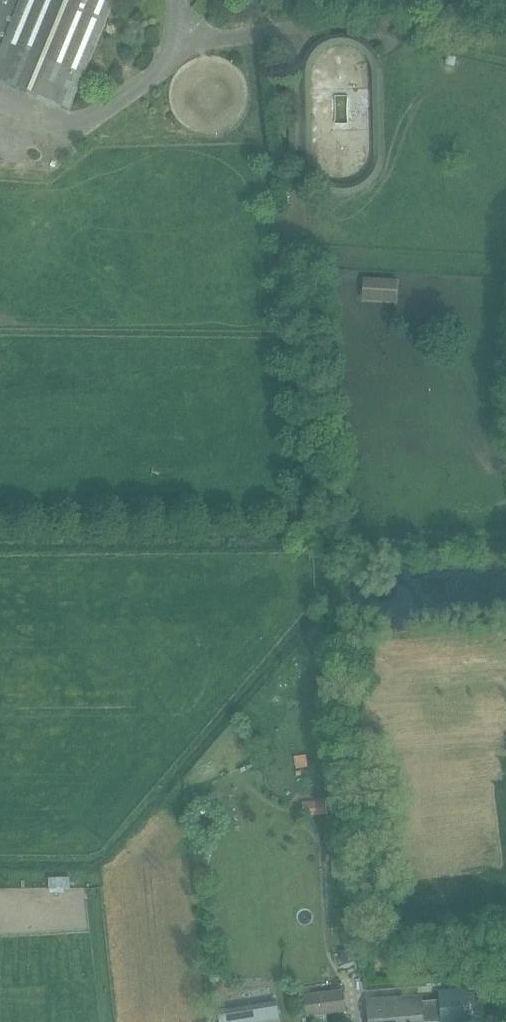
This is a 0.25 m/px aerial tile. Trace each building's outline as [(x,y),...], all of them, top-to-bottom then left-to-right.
[(69,111),(115,0),(0,0),(0,83),(69,111)] [(352,84),(353,100),(382,99),(381,83),(352,84)] [(372,121),(384,120),(383,103),(371,103),(372,121)] [(364,278),(363,292),(397,294),(398,280),(364,278)] [(303,996),(307,1018),(345,1012),(342,990),(303,996)] [(442,1021),(470,1021),(468,991),(440,993),(440,999),(442,1021)] [(369,1016),(369,1017),(370,1021),(442,1021),(440,999),(422,1001),(422,999),(372,1003),(373,1016),(369,1016)] [(277,1001),(246,1006),(246,1008),(230,1010),(232,1021),(263,1021),(280,1019),(277,1001)]
